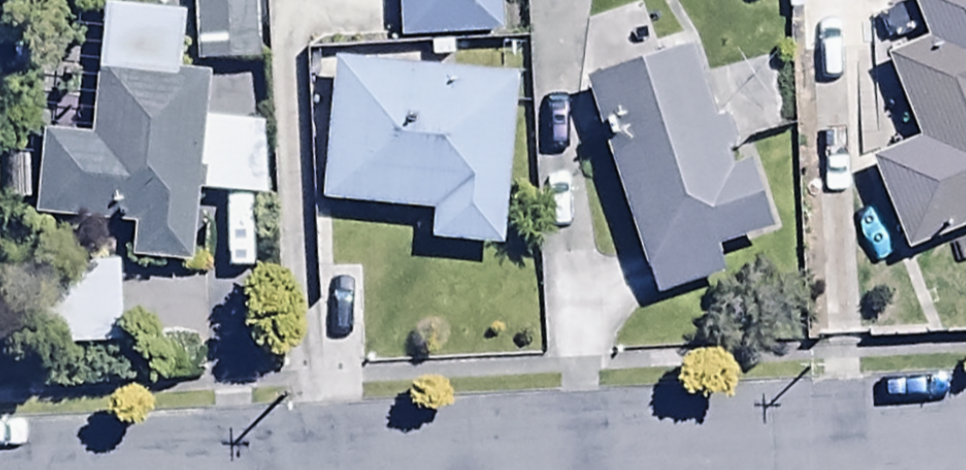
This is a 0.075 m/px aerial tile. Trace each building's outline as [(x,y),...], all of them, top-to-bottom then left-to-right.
[(194,70),(262,69),(260,0),(193,0),(194,70)] [(399,48),(501,45),(499,0),(397,0),(399,48)] [(798,34),(897,30),(895,0),(796,0),(798,34)] [(913,5),(930,48),(889,64),(923,146),(871,167),(908,259),(965,236),(965,0),(925,0),(913,5)] [(90,144),(46,140),(37,224),(132,233),(129,264),(193,270),(200,203),(265,210),(273,129),(206,123),(209,90),(183,87),(189,21),(103,13),(90,144)] [(693,57),(586,94),(656,303),(722,281),(715,258),(773,238),(749,165),(731,171),(693,57)] [(517,85),(335,67),(321,209),(432,220),(430,247),(500,254),(517,85)]
